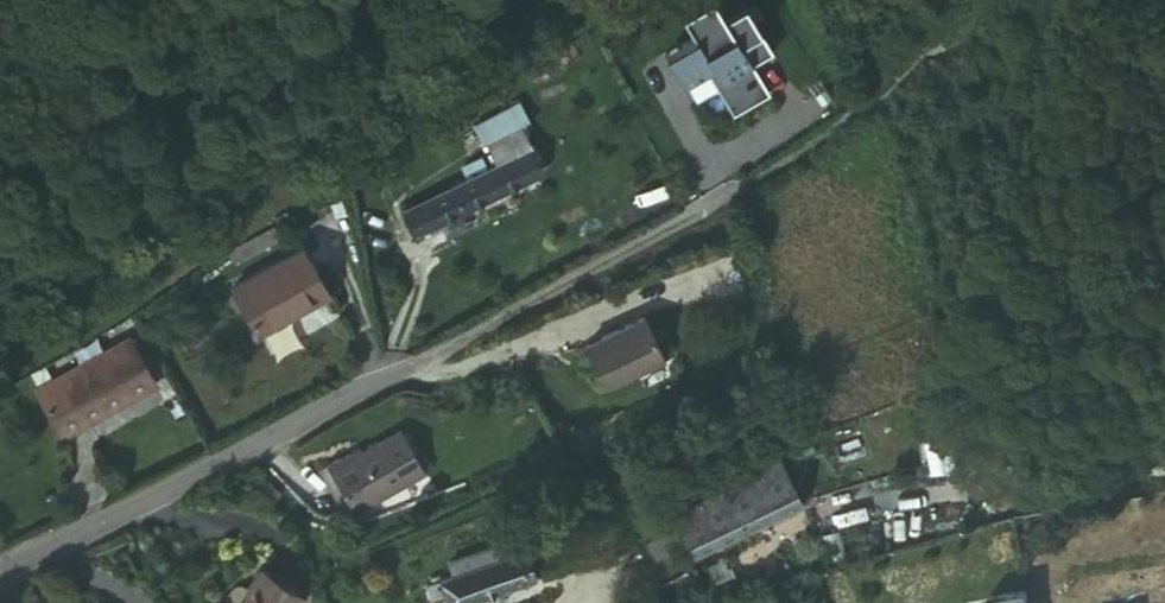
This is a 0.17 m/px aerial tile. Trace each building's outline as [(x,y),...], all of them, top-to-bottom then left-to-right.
[(665,56),(674,75),(697,63),(718,109),(757,90),(742,60),(764,50),(741,0),(720,10),(715,0),(684,0),(679,3),(689,25),(674,32),(681,48),(665,56)] [(513,109),(475,127),(483,145),(515,130),(521,127),(513,109)] [(536,173),(515,130),(483,145),(494,166),(400,210),(409,232),(536,173)] [(301,249),(235,292),(264,340),(331,295),(301,249)] [(644,312),(585,340),(606,384),(665,355),(644,312)] [(55,433),(84,417),(71,394),(135,359),(121,335),(29,386),(55,433)] [(667,335),(657,339),(664,354),(674,349),(667,335)] [(147,381),(135,359),(71,394),(84,417),(147,381)] [(345,447),(324,459),(351,507),(422,468),(398,424),(348,452),(345,447)] [(802,503),(779,460),(724,487),(730,497),(699,512),(700,520),(683,529),(695,555),(802,503)] [(668,528),(648,537),(663,567),(683,557),(668,528)] [(532,545),(425,583),(431,599),(445,595),(448,602),(466,602),(531,580),(525,564),(537,560),(532,545)] [(288,601),(251,575),(230,602),(286,602),(288,601)] [(1029,594),(990,600),(990,602),(1031,602),(1029,594)]
